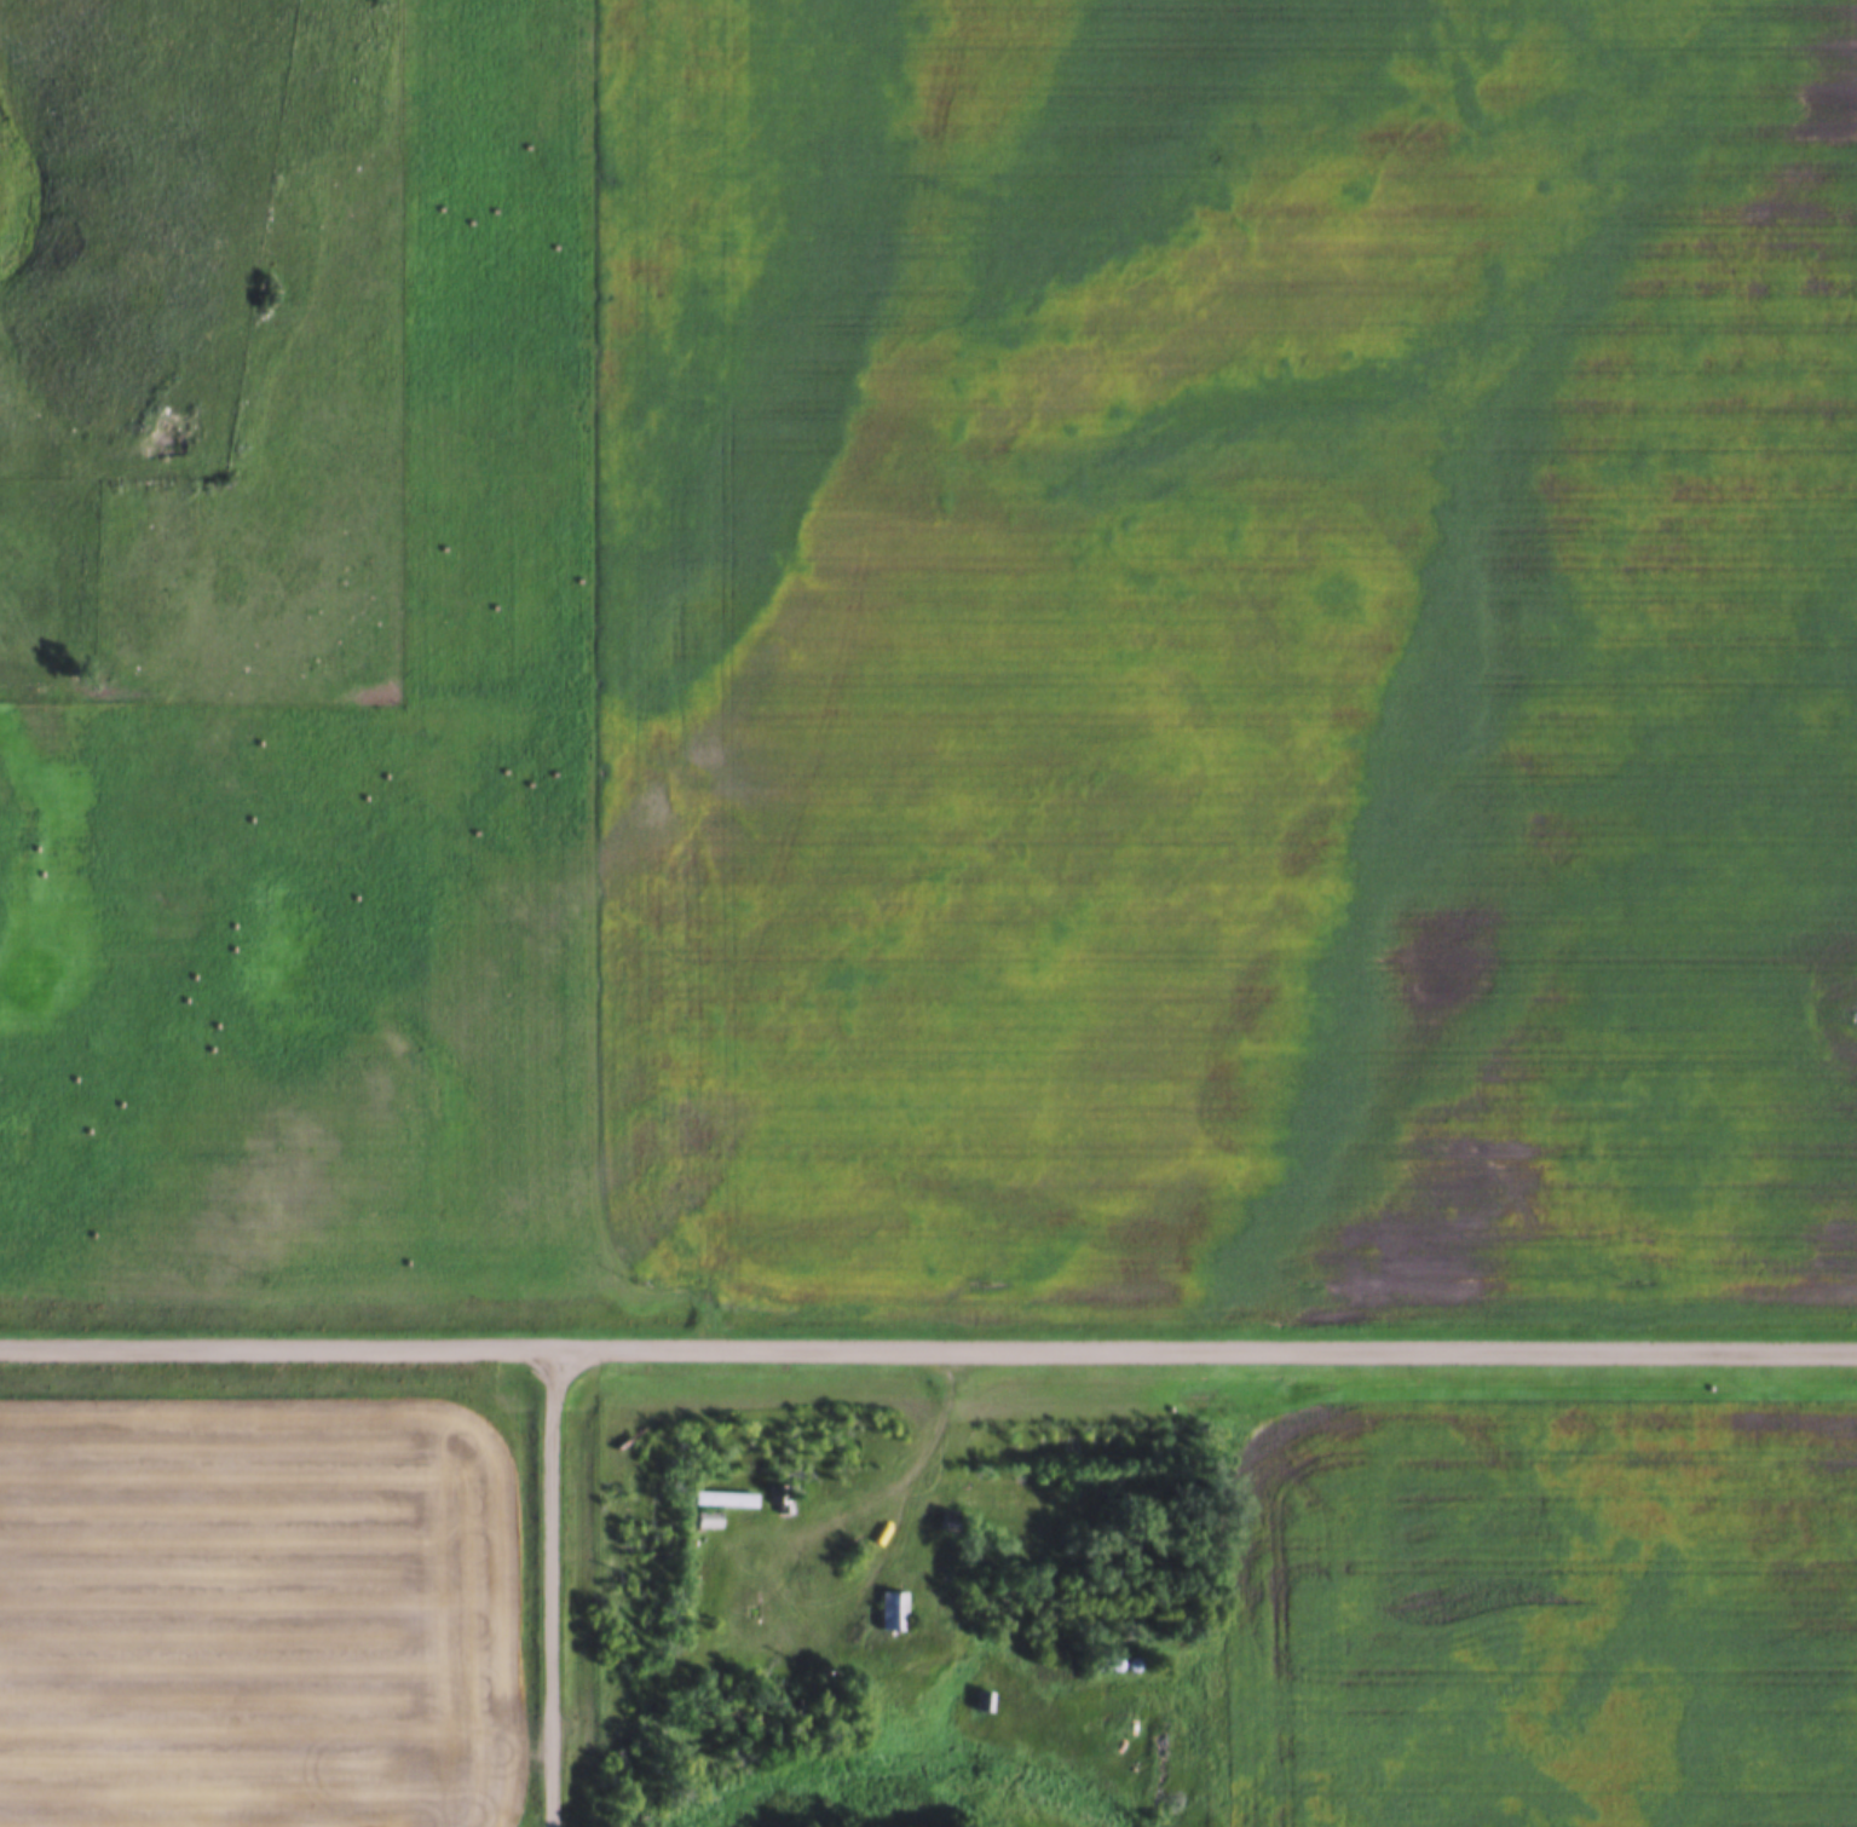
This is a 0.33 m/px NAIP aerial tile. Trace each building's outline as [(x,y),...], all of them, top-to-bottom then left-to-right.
[(695,1507),(757,1508),(757,1493),(695,1492),(695,1507)] [(697,1529),(722,1529),(722,1513),(697,1513),(697,1529)] [(907,1591),(881,1591),(881,1630),(907,1630),(907,1591)] [(979,1693),(979,1712),(993,1712),(993,1693),(979,1693)]
